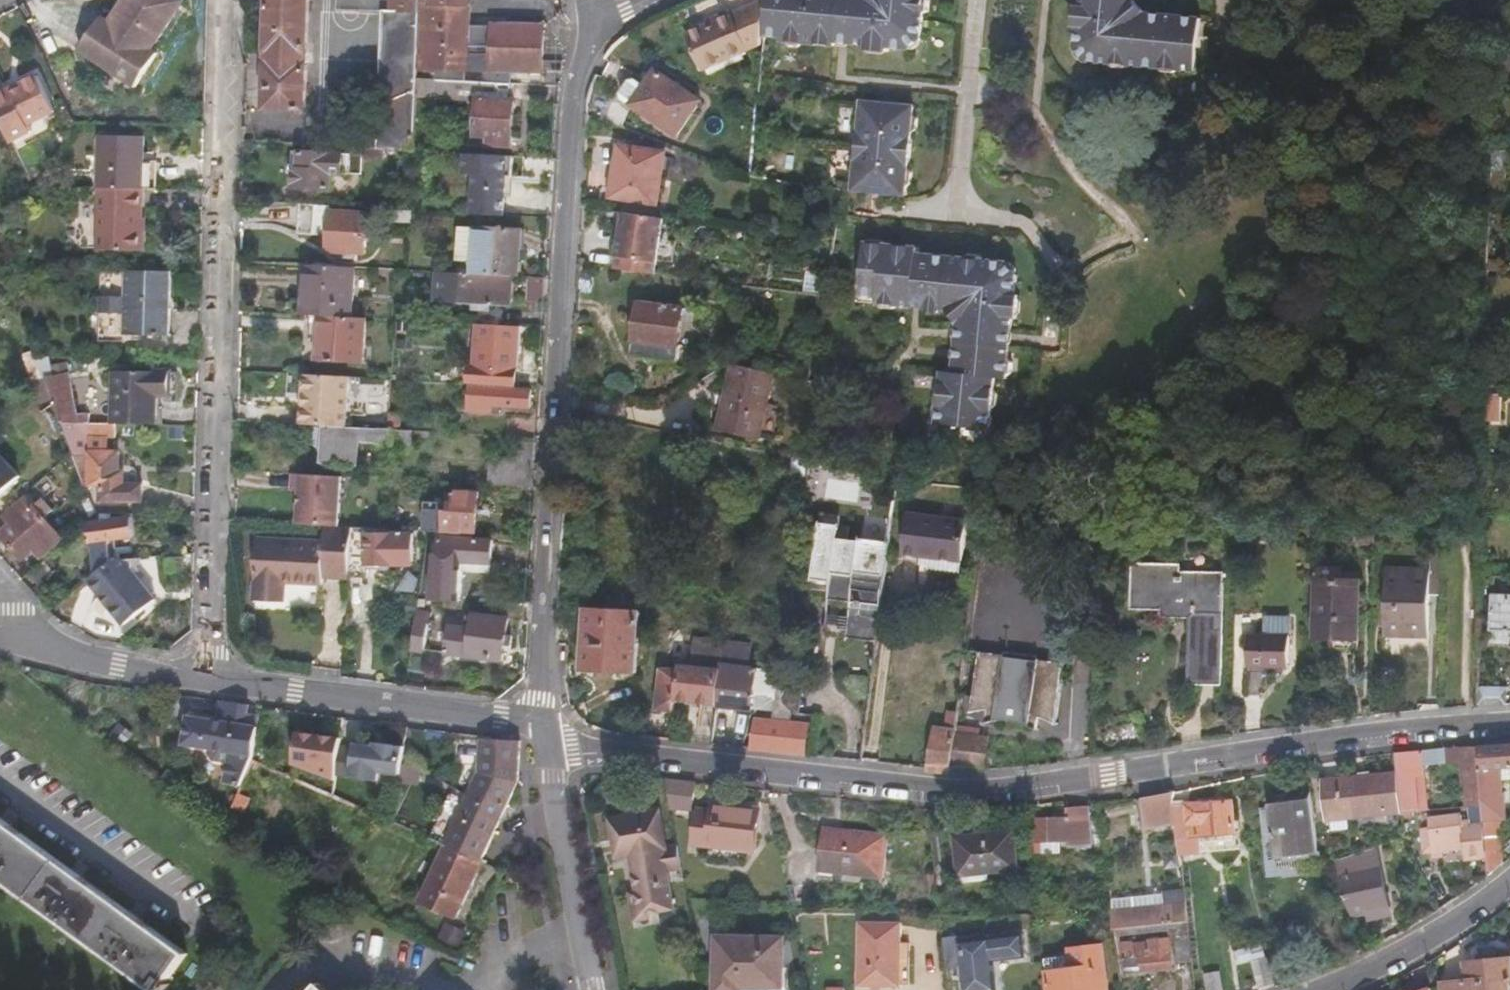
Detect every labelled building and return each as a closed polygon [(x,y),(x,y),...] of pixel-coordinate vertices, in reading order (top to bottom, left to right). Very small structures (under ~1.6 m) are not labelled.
[(177,0),(123,0),(107,23),(99,17),(77,50),(133,87),(156,55),(149,50),(181,2),(177,0)] [(268,109),(309,110),(311,0),(270,0),(268,109)] [(381,150),(416,152),(417,80),(418,0),(396,0),(396,13),(389,12),(383,12),(381,150)] [(543,27),(493,27),(492,56),(467,55),(468,0),(424,0),(423,69),(542,73),(543,27)] [(769,1),(766,38),(781,40),(781,44),(838,49),(838,46),(854,47),(865,48),(864,53),(890,55),(891,51),(911,53),(922,43),(926,0),(769,0),(769,1)] [(1080,9),(1075,9),(1072,33),(1078,34),(1076,52),(1087,65),(1196,75),(1200,24),(1148,19),(1134,1),(1134,0),(1081,0),(1080,9)] [(766,38),(769,1),(688,37),(705,74),(766,46),(766,38)] [(656,72),(633,107),(679,138),(702,102),(656,72)] [(11,139),(33,129),(30,122),(57,109),(38,74),(0,93),(0,117),(11,139)] [(512,145),(515,86),(438,82),(438,100),(477,102),(475,137),(486,137),(486,144),(512,145)] [(917,109),(864,105),(855,191),(909,196),(917,109)] [(153,190),(153,163),(154,138),(97,137),(94,188),(98,188),(152,190),(153,190)] [(476,174),(474,213),(510,215),(513,153),(466,150),(465,173),(476,174)] [(665,158),(623,151),(615,200),(658,207),(665,158)] [(346,155),(299,152),(298,168),(294,168),(293,190),(334,192),(335,177),(345,177),(346,155)] [(1508,195),(1509,153),(1493,153),(1492,194),(1508,195)] [(149,252),(152,190),(98,188),(95,250),(149,252)] [(333,207),(300,205),(299,235),(329,237),(329,252),(365,254),(367,217),(332,214),(333,207)] [(414,222),(415,212),(392,210),(392,221),(414,222)] [(657,266),(664,220),(625,214),(618,259),(657,266)] [(10,225),(0,223),(0,241),(10,225)] [(508,276),(516,276),(518,232),(470,228),(467,274),(508,276)] [(878,304),(921,309),(928,257),(919,256),(919,250),(866,245),(860,298),(879,300),(878,304)] [(928,257),(921,309),(945,311),(958,327),(953,373),(943,372),(937,427),(991,430),(995,379),(1006,380),(1011,320),(1017,320),(1019,298),(1015,298),(1017,279),(1006,265),(928,257)] [(354,268),(312,265),(309,317),(351,319),(354,268)] [(120,330),(121,273),(96,272),(94,342),(119,343),(120,330)] [(169,332),(170,273),(121,272),(121,273),(120,330),(169,332)] [(508,276),(467,274),(437,272),(436,301),(506,305),(508,276)] [(820,297),(822,277),(803,275),(801,295),(820,297)] [(546,301),(547,278),(526,277),(525,300),(546,301)] [(701,316),(644,308),(636,359),(681,365),(683,353),(696,355),(701,316)] [(351,319),(309,317),(308,337),(319,338),(318,362),(361,364),(363,320),(351,319)] [(1489,317),(1488,334),(1500,334),(1501,317),(1489,317)] [(513,387),(517,328),(476,326),(473,385),(479,385),(492,386),(513,387)] [(49,336),(38,340),(42,353),(53,349),(49,336)] [(80,414),(74,381),(81,380),(79,372),(73,373),(73,372),(72,372),(70,361),(53,365),(56,373),(60,384),(49,388),(52,395),(54,399),(63,423),(81,423),(80,414)] [(761,441),(775,378),(729,368),(723,399),(729,401),(722,432),(761,441)] [(114,369),(113,424),(155,425),(156,394),(170,394),(170,371),(114,369)] [(349,378),(305,375),(302,426),(345,428),(349,378)] [(47,401),(54,399),(52,395),(49,388),(46,380),(36,383),(43,402),(47,401)] [(529,408),(530,392),(492,390),(492,386),(479,385),(473,385),(471,385),(469,411),(498,413),(498,406),(529,408)] [(1501,425),(1502,397),(1487,397),(1486,425),(1501,425)] [(92,424),(92,412),(80,414),(81,423),(92,424)] [(389,431),(398,431),(399,415),(390,414),(389,431)] [(81,423),(63,423),(64,426),(65,429),(74,452),(85,483),(86,487),(104,487),(103,503),(143,504),(143,488),(136,488),(137,468),(122,468),(123,454),(94,453),(94,434),(113,434),(113,424),(103,424),(92,424),(81,423)] [(410,447),(412,432),(398,431),(389,431),(370,430),(359,429),(359,432),(315,430),(313,447),(318,453),(323,454),(322,465),(357,467),(360,443),(410,447)] [(291,491),(300,491),(298,524),(343,526),(345,473),(291,471),(291,491)] [(290,475),(258,473),(257,492),(289,493),(290,475)] [(0,476),(0,512),(20,494),(2,474),(0,476)] [(425,532),(452,533),(452,530),(473,531),(475,494),(455,493),(453,506),(446,506),(446,502),(432,501),(432,510),(417,510),(416,531),(417,531),(425,532)] [(46,518),(54,511),(48,503),(39,510),(29,499),(8,518),(14,526),(2,537),(12,548),(46,518)] [(63,538),(46,518),(12,548),(24,561),(36,550),(42,557),(63,538)] [(114,563),(119,562),(115,539),(132,535),(128,518),(87,526),(97,575),(114,563)] [(880,629),(891,542),(864,538),(862,549),(839,546),(842,523),(822,521),(815,581),(832,583),(843,584),(841,606),(854,608),(852,625),(878,628),(880,629)] [(969,529),(908,521),(903,560),(964,567),(969,529)] [(349,527),(320,525),(320,533),(320,539),(254,537),(253,596),(282,596),(282,580),(318,580),(318,574),(348,575),(349,527)] [(348,575),(347,613),(351,575),(357,528),(349,527),(348,575)] [(357,528),(351,575),(370,577),(372,562),(414,563),(414,536),(403,535),(403,533),(403,530),(357,528)] [(430,600),(459,602),(459,579),(460,563),(491,563),(491,541),(438,538),(437,556),(432,556),(430,600)] [(1443,567),(1443,555),(1431,554),(1431,567),(1443,567)] [(114,563),(88,581),(121,628),(154,605),(134,577),(132,561),(119,562),(114,563)] [(1166,608),(1168,568),(1138,567),(1137,608),(1166,608)] [(1430,596),(1442,596),(1443,567),(1431,567),(1430,574),(1387,573),(1386,634),(1428,635),(1430,596)] [(1180,568),(1168,568),(1166,608),(1166,617),(1194,618),(1193,681),(1220,682),(1224,577),(1180,576),(1180,568)] [(1358,582),(1316,581),(1315,639),(1330,639),(1330,650),(1357,650),(1358,582)] [(877,642),(878,628),(852,625),(854,608),(841,606),(843,584),(832,583),(825,635),(877,642)] [(1494,598),(1492,643),(1509,644),(1509,599),(1494,598)] [(585,612),(582,672),(637,675),(638,668),(641,615),(585,612)] [(416,613),(413,650),(427,651),(430,624),(434,625),(435,615),(425,614),(416,613)] [(474,628),(471,658),(506,661),(507,644),(514,644),(515,634),(509,633),(510,617),(499,617),(475,615),(474,628)] [(455,657),(471,658),(474,628),(453,626),(449,656),(455,657)] [(1290,637),(1249,636),(1248,664),(1289,665),(1290,637)] [(744,664),(750,665),(752,651),(695,645),(692,670),(722,674),(723,662),(744,664)] [(1065,664),(967,653),(966,657),(966,663),(975,665),(973,711),(989,714),(988,727),(998,725),(1007,725),(1016,726),(1027,729),(1038,735),(1040,721),(1057,723),(1065,664)] [(758,709),(772,711),(777,681),(755,678),(757,671),(744,669),(744,664),(723,662),(722,674),(717,707),(751,711),(751,708),(758,709)] [(678,702),(717,707),(722,674),(692,670),(683,669),(682,675),(678,702)] [(788,682),(789,671),(779,670),(777,681),(772,711),(801,715),(805,684),(788,682)] [(656,711),(676,714),(678,702),(682,675),(662,672),(656,711)] [(1509,704),(1509,703),(1509,688),(1480,687),(1479,703),(1503,704),(1509,704)] [(252,758),(261,708),(219,702),(216,721),(186,716),(181,747),(252,758)] [(936,734),(931,771),(953,774),(954,767),(957,737),(960,715),(949,715),(949,721),(942,720),(941,734),(936,734)] [(753,751),(805,757),(809,727),(758,720),(753,751)] [(117,749),(130,733),(118,724),(106,740),(117,749)] [(298,730),(294,771),(339,774),(343,733),(298,730)] [(483,861),(519,781),(520,781),(522,741),(458,737),(455,770),(450,793),(430,837),(445,844),(417,902),(458,920),(484,862),(483,861)] [(954,767),(985,771),(989,741),(957,737),(954,767)] [(403,779),(407,745),(355,739),(352,773),(403,779)] [(1480,748),(1483,782),(1483,784),(1485,814),(1486,830),(1488,856),(1490,878),(1505,866),(1504,851),(1500,851),(1498,828),(1508,827),(1504,783),(1503,771),(1509,770),(1509,746),(1480,748)] [(1483,782),(1480,748),(1470,749),(1465,749),(1466,764),(1468,783),(1483,782)] [(1422,752),(1425,768),(1466,764),(1465,749),(1448,750),(1422,752)] [(1405,813),(1408,837),(1423,835),(1422,828),(1420,813),(1429,812),(1423,768),(1425,768),(1422,752),(1397,754),(1399,775),(1405,813)] [(1325,798),(1328,824),(1405,813),(1399,775),(1342,784),(1343,796),(1325,798)] [(698,785),(669,782),(673,809),(694,812),(698,785)] [(1342,784),(1324,787),(1325,798),(1343,796),(1342,784)] [(1485,814),(1483,784),(1464,785),(1465,808),(1474,807),(1475,814),(1485,814)] [(1175,794),(1179,826),(1181,854),(1208,851),(1207,840),(1237,837),(1236,830),(1240,830),(1237,798),(1191,803),(1193,790),(1189,791),(1175,794)] [(243,814),(249,799),(237,794),(231,809),(243,814)] [(1175,794),(1144,800),(1147,829),(1179,826),(1175,794)] [(1263,812),(1267,842),(1275,841),(1277,860),(1319,855),(1311,796),(1269,801),(1270,810),(1263,812)] [(761,814),(715,807),(714,815),(699,813),(694,849),(710,852),(709,860),(733,863),(735,852),(755,855),(761,814)] [(1090,807),(1071,808),(1071,821),(1034,821),(1034,843),(1061,843),(1090,843),(1090,807)] [(672,877),(685,875),(680,845),(667,847),(661,813),(614,822),(621,860),(631,858),(641,918),(677,910),(672,877)] [(1470,856),(1488,856),(1486,830),(1468,831),(1467,818),(1431,820),(1431,826),(1433,850),(1470,848),(1470,856)] [(0,824),(0,883),(146,989),(159,989),(182,957),(0,824)] [(1433,850),(1431,826),(1422,828),(1423,835),(1424,853),(1433,853),(1433,850)] [(888,839),(825,830),(819,869),(882,878),(888,839)] [(1014,832),(958,840),(961,872),(989,868),(990,873),(1019,869),(1014,832)] [(1321,871),(1320,867),(1319,855),(1277,860),(1275,841),(1267,842),(1272,877),(1298,874),(1321,871)] [(1061,843),(1034,843),(1033,853),(1061,854),(1061,843)] [(1333,862),(1353,915),(1390,900),(1371,850),(1356,855),(1333,862)] [(1113,915),(1115,934),(1169,928),(1190,926),(1186,892),(1162,894),(1163,910),(1113,915)] [(1163,910),(1162,894),(1111,899),(1113,915),(1163,910)] [(1037,918),(1038,925),(1060,923),(1059,912),(1037,915),(1037,918)] [(461,940),(464,932),(448,924),(443,931),(461,940)] [(902,928),(861,926),(859,987),(907,988),(910,945),(902,945),(902,928)] [(1180,966),(1194,964),(1190,926),(1169,928),(1169,937),(1177,936),(1180,966)] [(948,969),(964,967),(967,989),(999,989),(995,959),(1027,955),(1024,933),(962,941),(961,935),(944,937),(948,969)] [(1151,945),(1123,948),(1126,978),(1173,974),(1170,940),(1151,942),(1151,945)] [(1050,969),(1074,966),(1072,948),(1105,945),(1105,943),(1068,948),(1069,955),(1044,958),(1046,973),(1044,973),(1046,989),(1053,989),(1050,969)] [(1050,969),(1053,989),(1112,989),(1106,944),(1105,945),(1072,948),(1074,966),(1050,969)] [(1266,956),(1263,944),(1237,950),(1240,962),(1254,959),(1266,956)] [(721,945),(722,989),(785,989),(785,971),(780,971),(779,945),(721,945)] [(1444,989),(1499,989),(1498,983),(1509,982),(1509,959),(1496,961),(1495,951),(1480,952),(1481,962),(1465,964),(1468,987),(1444,989)] [(1266,956),(1254,959),(1261,985),(1274,982),(1266,956)] [(1206,972),(1210,989),(1224,989),(1220,969),(1206,972)]
